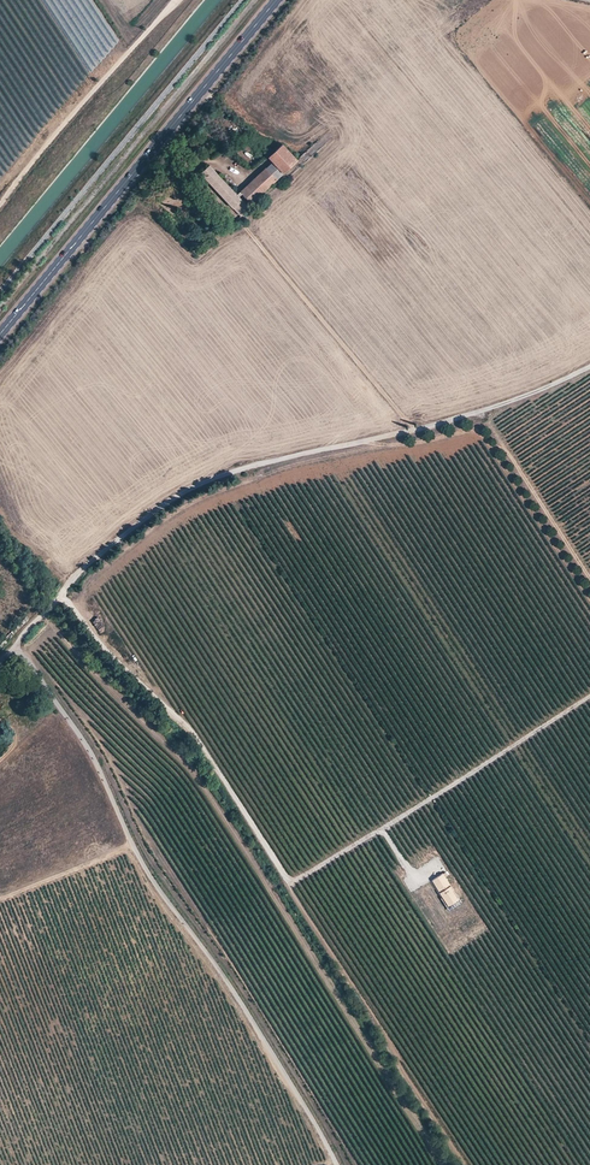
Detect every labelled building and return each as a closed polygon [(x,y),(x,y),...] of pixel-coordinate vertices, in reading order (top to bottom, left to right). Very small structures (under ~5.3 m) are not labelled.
[(273,161),(284,173),(299,159),(298,159),(293,153),(284,143),(269,156),(273,161)] [(241,191),(252,203),(284,173),(273,161),(241,191)] [(201,173),(240,215),(250,207),(210,164),(201,173)] [(432,880),(448,905),(459,898),(444,873),(432,880)]
